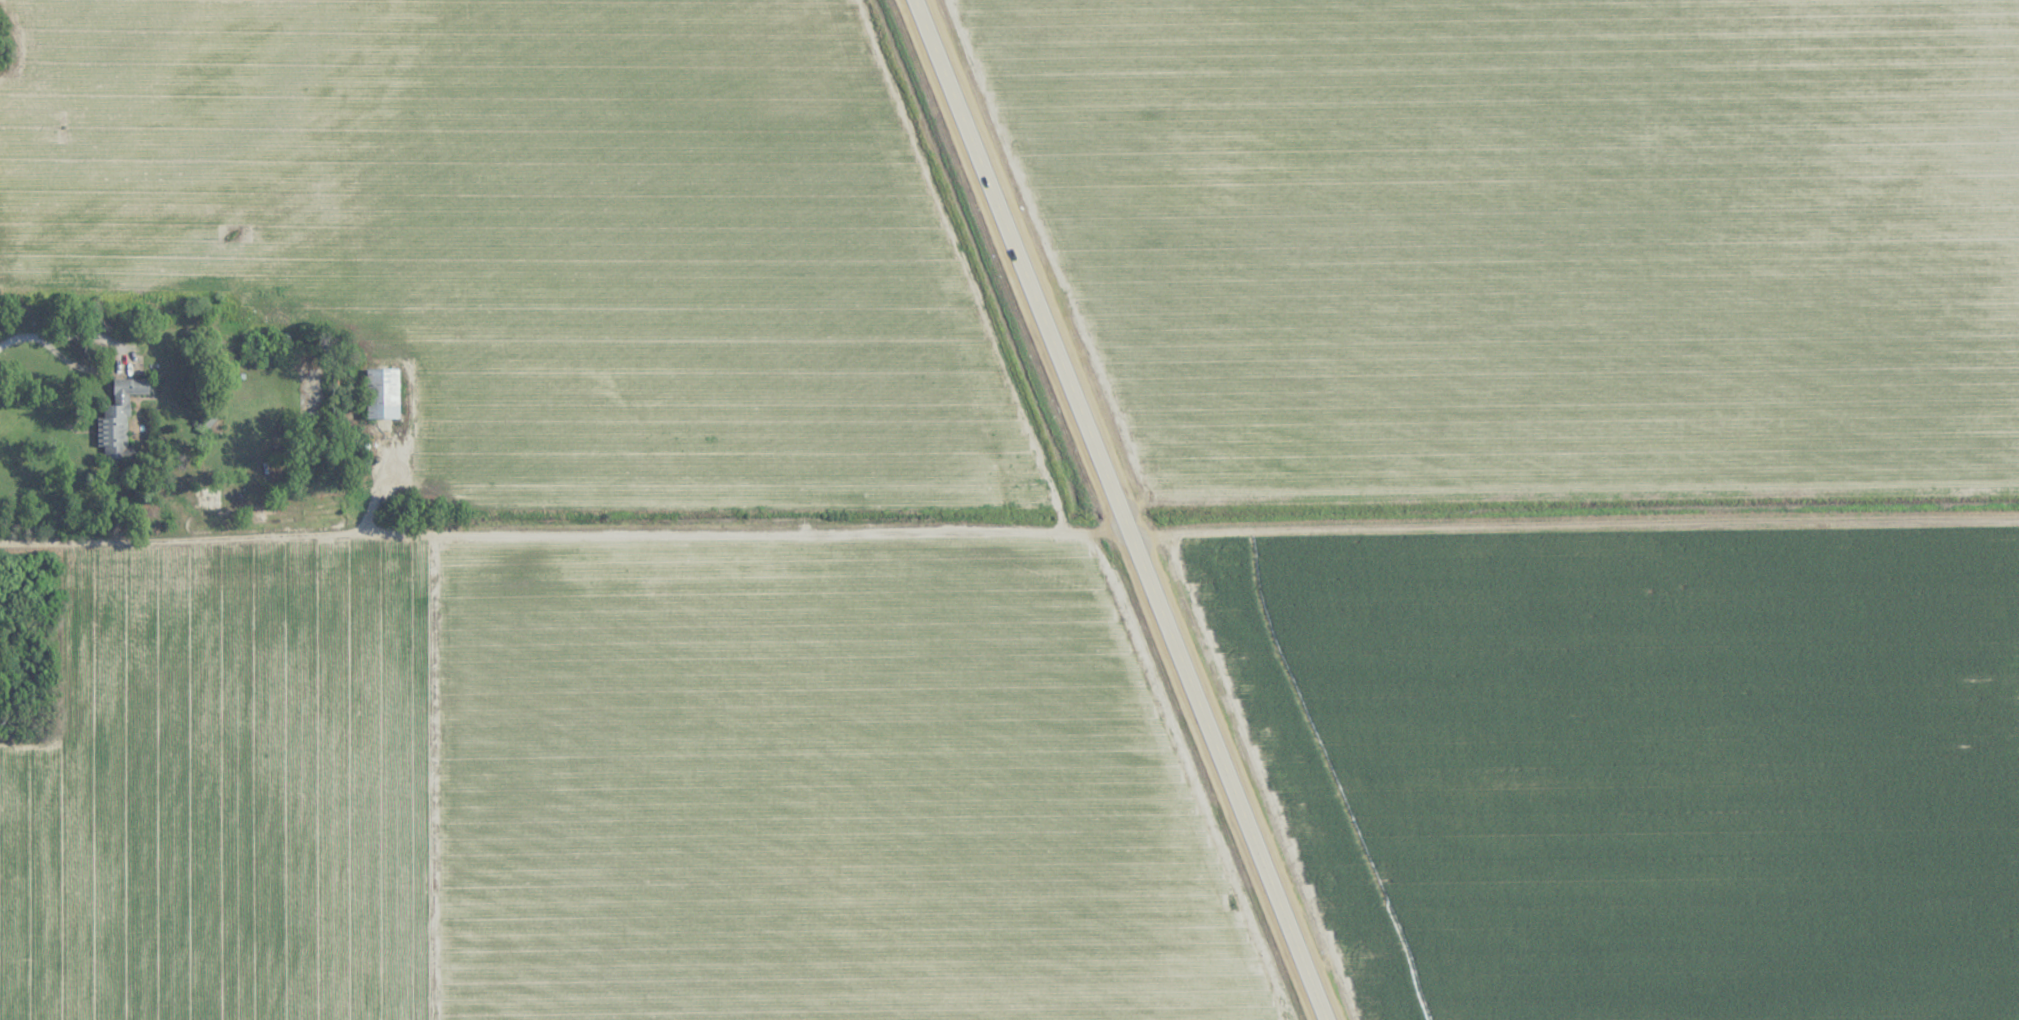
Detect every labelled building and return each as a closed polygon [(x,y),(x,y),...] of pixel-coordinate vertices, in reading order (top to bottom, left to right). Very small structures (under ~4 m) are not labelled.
[(400,418),(400,368),(367,368),(367,418),(400,418)] [(150,394),(150,377),(114,378),(114,404),(104,404),(104,417),(98,417),(98,448),(103,448),(103,459),(129,458),(129,394),(150,394)]
